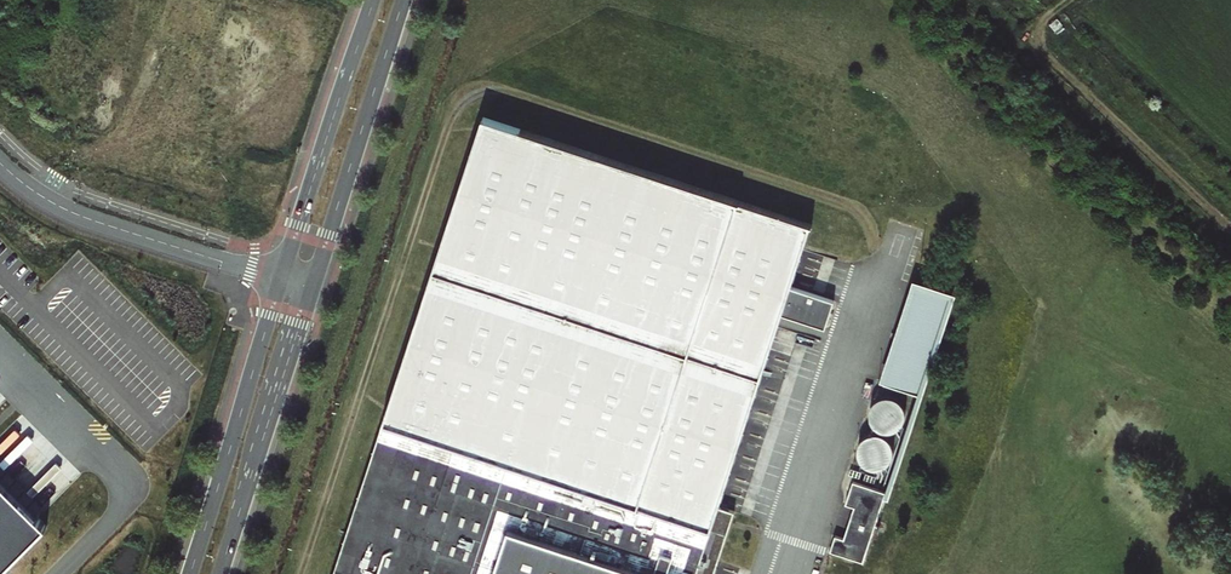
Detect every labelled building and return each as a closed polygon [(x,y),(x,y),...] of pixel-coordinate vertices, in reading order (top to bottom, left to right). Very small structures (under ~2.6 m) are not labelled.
[(735,511),(719,506),(782,314),(825,328),(834,301),(791,286),(811,224),(483,117),(334,573),(714,573),(735,511)] [(898,493),(955,286),(914,276),(886,380),(908,386),(905,398),(880,391),(870,428),(868,427),(859,460),(885,467),(879,488),(898,493)] [(47,525),(0,478),(0,573),(47,525)] [(832,549),(867,560),(888,489),(855,479),(848,502),(856,504),(847,536),(837,533),(832,549)]
